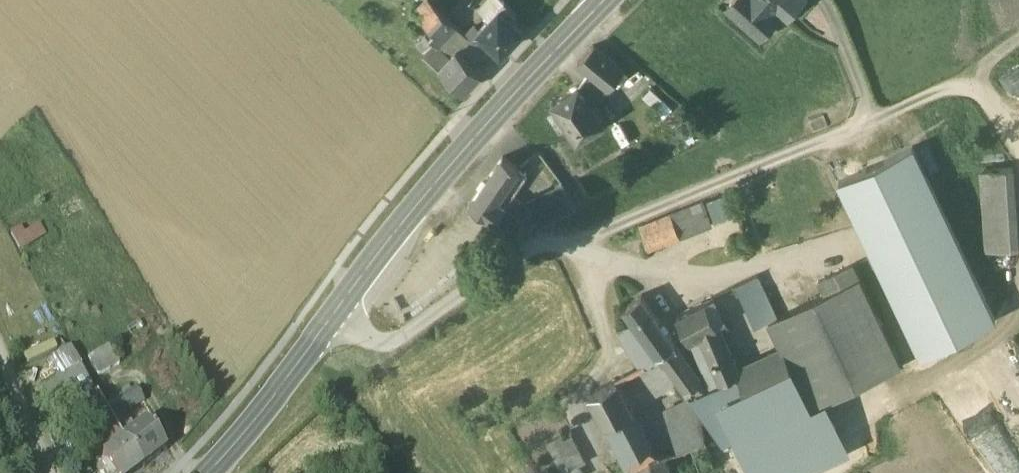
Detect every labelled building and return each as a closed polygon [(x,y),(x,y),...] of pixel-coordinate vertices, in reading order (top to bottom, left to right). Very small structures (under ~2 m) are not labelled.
[(430,0),(427,0),(414,13),(422,19),(437,32),(444,24),(452,31),(456,26),(430,0)] [(502,0),(482,0),(495,12),(504,2),(502,0)] [(728,6),(760,35),(779,14),(774,10),(783,0),(733,0),(728,6)] [(495,12),(478,30),(501,52),(523,29),(512,18),(516,14),(504,2),(495,12)] [(444,24),(437,32),(429,39),(432,42),(437,46),(452,31),(444,24)] [(482,73),(457,49),(447,60),(445,54),(437,46),(432,42),(429,46),(424,52),(465,90),(482,73)] [(624,70),(594,45),(578,60),(609,87),(610,87),(624,70)] [(591,71),(579,86),(553,103),(577,139),(604,123),(593,106),(609,87),(591,71)] [(913,146),(840,181),(922,356),(996,321),(913,146)] [(567,189),(538,150),(526,156),(556,194),(567,189)] [(505,158),(471,204),(513,233),(524,218),(505,205),(510,198),(502,192),(519,168),(505,158)] [(983,173),(987,252),(1017,250),(1013,172),(983,173)] [(556,194),(526,209),(536,226),(576,206),(567,189),(556,194)] [(671,214),(640,227),(648,247),(679,235),(671,214)] [(22,248),(47,234),(39,220),(13,234),(22,248)] [(825,294),(769,321),(783,349),(784,349),(799,378),(812,406),(813,406),(900,364),(858,278),(825,294)] [(676,342),(642,294),(624,305),(634,318),(658,353),(675,343),(676,342)] [(706,299),(677,314),(688,337),(703,329),(717,322),(706,299)] [(658,353),(634,318),(618,328),(642,365),(658,356),(660,355),(658,353)] [(737,370),(717,322),(703,329),(722,380),(737,372),(737,370)] [(690,395),(705,384),(675,343),(658,353),(690,395)] [(783,349),(754,363),(768,392),(799,378),(784,349),(783,349)] [(676,380),(658,356),(642,365),(660,391),(676,380)] [(768,392),(754,363),(737,370),(737,372),(751,401),(762,395),(768,392)] [(616,378),(589,393),(605,424),(632,408),(616,378)] [(768,392),(762,395),(773,417),(796,461),(832,443),(813,406),(812,406),(799,378),(768,392)] [(994,392),(1012,433),(1018,430),(1018,381),(994,392)] [(125,395),(104,407),(106,410),(108,414),(111,419),(120,414),(144,400),(137,388),(131,392),(128,387),(122,390),(125,395)] [(650,457),(650,458),(656,472),(692,472),(714,465),(706,438),(703,417),(704,416),(690,395),(666,408),(681,447),(655,455),(650,457)] [(341,397),(330,405),(336,414),(348,406),(341,397)] [(632,408),(605,424),(628,470),(650,458),(650,457),(655,455),(632,408)] [(106,410),(99,414),(102,419),(108,414),(106,410)] [(111,419),(108,414),(102,419),(97,423),(109,440),(110,439),(115,446),(123,440),(118,430),(111,419)] [(126,424),(120,414),(111,419),(118,430),(126,424)] [(147,423),(124,440),(143,467),(166,449),(147,423)] [(587,460),(572,429),(548,440),(563,472),(585,472),(581,463),(587,460)] [(102,456),(114,472),(135,472),(143,467),(124,440),(123,440),(115,446),(102,456)]
